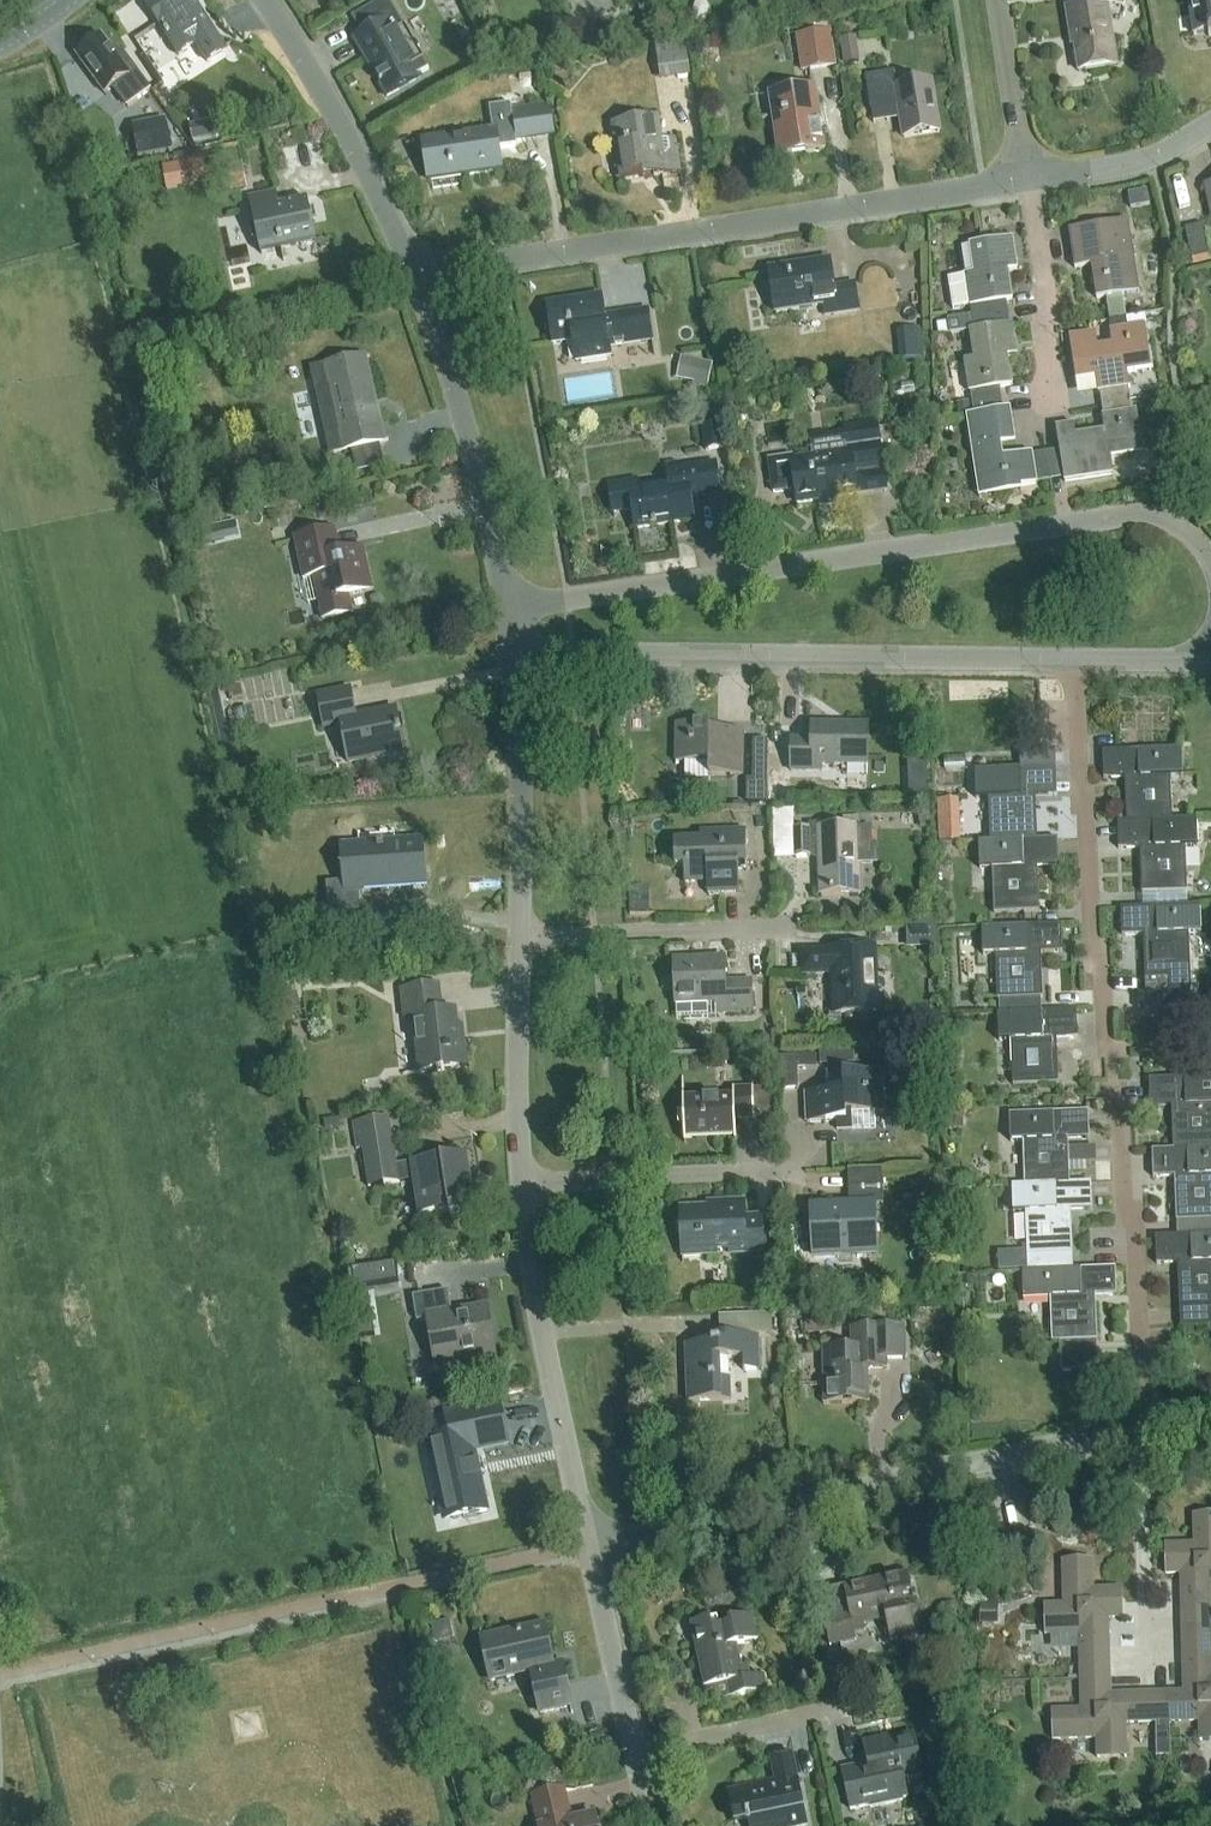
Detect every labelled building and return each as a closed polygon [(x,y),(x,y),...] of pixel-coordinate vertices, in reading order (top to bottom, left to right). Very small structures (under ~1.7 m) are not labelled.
[(224,51),(191,0),(158,0),(145,8),(177,57),(195,45),(206,63),(224,51)] [(360,51),(386,96),(420,77),(419,74),(429,69),(390,0),(381,0),(352,17),(369,46),(360,51)] [(1117,63),(1108,6),(1123,3),(1122,0),(1086,0),(1087,4),(1066,7),(1070,35),(1073,35),(1079,72),(1081,72),(1080,69),(1117,63)] [(1195,34),(1209,32),(1210,35),(1210,0),(1190,0),(1195,34)] [(800,72),(835,67),(829,31),(795,36),(800,72)] [(842,65),(858,62),(854,37),(839,40),(842,65)] [(127,108),(142,97),(129,78),(130,77),(102,38),(76,56),(104,95),(113,89),(127,108)] [(655,45),(661,82),(690,77),(684,40),(655,45)] [(905,138),(940,132),(932,81),(898,86),(895,71),(867,76),(872,108),(899,104),(902,118),(905,138)] [(779,157),(822,151),(813,87),(769,94),(779,157)] [(511,108),(515,142),(554,136),(549,102),(511,108)] [(619,181),(678,172),(673,138),(660,140),(657,118),(610,125),(619,181)] [(165,120),(132,126),(137,153),(170,147),(165,120)] [(459,175),(495,170),(489,131),(424,140),(431,190),(460,185),(459,175)] [(259,254),(315,242),(306,200),(278,206),(274,192),(247,198),(259,254)] [(1096,300),(1123,295),(1121,280),(1137,278),(1128,221),(1069,230),(1075,268),(1091,266),(1096,300)] [(1190,260),(1209,256),(1202,226),(1183,231),(1190,260)] [(974,275),(947,279),(952,309),(972,306),(974,323),(967,324),(966,319),(947,322),(949,334),(969,331),(1009,325),(1005,301),(1012,300),(1008,271),(1017,269),(1012,239),(970,246),(974,275)] [(824,316),(857,311),(853,283),(832,286),(828,260),(769,270),(776,313),(822,306),(824,316)] [(550,345),(571,342),(575,364),(611,358),(609,347),(636,342),(632,312),(602,317),(599,296),(544,305),(550,345)] [(1128,330),(1126,318),(1110,321),(1114,347),(1099,349),(1097,335),(1072,339),(1078,381),(1097,378),(1100,394),(1102,393),(1103,405),(1130,401),(1132,401),(1130,389),(1131,388),(1129,372),(1152,368),(1145,327),(1128,330)] [(971,392),(974,414),(1003,410),(1000,387),(1012,386),(1008,356),(1017,354),(1013,324),(1009,325),(969,331),(973,361),(964,362),(968,392),(971,392)] [(921,358),(919,329),(895,331),(898,360),(921,358)] [(687,353),(682,377),(712,384),(718,360),(687,353)] [(342,451),(382,442),(364,358),(324,367),(328,387),(316,390),(325,434),(338,431),(342,451)] [(1055,427),(1064,482),(1113,475),(1111,458),(1143,453),(1136,411),(1131,412),(1130,401),(1103,405),(1105,416),(1102,417),(1105,432),(1075,437),(1073,425),(1055,427)] [(1003,410),(974,414),(968,416),(979,481),(994,478),(996,494),(1022,490),(1021,486),(1037,484),(1033,454),(1002,459),(1000,444),(1015,442),(1010,409),(1003,410)] [(705,452),(724,449),(719,413),(700,416),(705,452)] [(842,427),(846,453),(791,461),(790,457),(767,460),(771,493),(793,490),(795,504),(818,501),(819,506),(832,505),(831,499),(857,495),(853,472),(882,468),(875,422),(842,427)] [(613,514),(633,511),(636,530),(691,521),(687,500),(717,495),(712,465),(667,472),(669,487),(637,492),(636,481),(609,485),(613,514)] [(350,596),(372,591),(363,549),(341,554),(335,529),(295,538),(304,579),(313,577),(323,622),(354,615),(350,596)] [(316,695),(323,728),(340,725),(347,763),(404,751),(396,709),(355,717),(349,688),(316,695)] [(708,780),(708,775),(742,776),(742,730),(716,730),(716,724),(676,724),(675,762),(684,762),(684,779),(708,780)] [(867,765),(867,725),(812,725),(812,740),(792,739),(792,772),(821,772),(821,764),(867,765)] [(1171,821),(1171,820),(1170,777),(1183,777),(1182,749),(1102,752),(1103,780),(1124,779),(1126,822),(1171,821)] [(1036,841),(1036,840),(1035,797),(1056,796),(1055,768),(975,771),(976,799),(989,798),(991,842),(991,843),(1036,841)] [(957,799),(937,800),(938,824),(959,823),(957,799)] [(1197,819),(1171,820),(1171,821),(1126,822),(1117,822),(1118,851),(1139,850),(1141,893),(1187,892),(1185,847),(1198,847),(1197,819)] [(808,828),(793,829),(794,858),(809,858),(808,851),(818,851),(819,894),(859,893),(858,860),(858,845),(873,845),(873,827),(857,827),(818,828),(818,823),(808,823),(808,828)] [(739,870),(747,869),(746,830),(700,832),(700,838),(674,839),(674,866),(684,865),(684,878),(707,877),(707,893),(740,892),(739,870)] [(345,883),(330,884),(332,921),(362,919),(360,890),(425,886),(422,839),(342,844),(345,883)] [(1058,839),(1036,840),(1036,841),(991,843),(991,842),(978,842),(979,870),(992,869),(993,914),(1039,912),(1037,868),(1059,867),(1058,839)] [(1144,994),(1162,993),(1163,1010),(1191,1009),(1188,934),(1201,933),(1200,905),(1120,908),(1121,937),(1142,936),(1144,994)] [(1041,953),(1062,953),(1061,925),(981,928),(982,956),(995,955),(996,1000),(1042,998),(1041,953)] [(832,1016),(877,1014),(875,948),(830,949),(830,958),(801,959),(802,975),(831,974),(832,1016)] [(717,1012),(751,1010),(750,982),(725,983),(725,957),(673,959),(674,1003),(716,1001),(717,1012)] [(419,1073),(467,1068),(464,1039),(460,1040),(457,1011),(442,1013),(439,986),(400,990),(403,1018),(413,1017),(419,1073)] [(1056,1039),(1077,1039),(1076,1011),(998,1013),(998,1042),(1011,1041),(1012,1086),(1057,1084),(1056,1039)] [(797,1089),(796,1069),(815,1068),(815,1056),(780,1057),(781,1090),(797,1089)] [(851,1115),(882,1113),(881,1072),(826,1074),(827,1092),(805,1093),(806,1123),(836,1122),(836,1130),(852,1129),(851,1115)] [(1172,1150),(1172,1151),(1210,1149),(1210,1077),(1148,1080),(1149,1107),(1170,1107),(1172,1150)] [(734,1122),(753,1121),(752,1088),(731,1088),(732,1098),(682,1101),(684,1144),(735,1142),(734,1122)] [(1088,1112),(1009,1115),(1010,1142),(1022,1142),(1023,1185),(1023,1186),(1068,1185),(1069,1184),(1067,1140),(1089,1140),(1088,1112)] [(397,1165),(395,1151),(390,1118),(351,1124),(355,1150),(362,1149),(368,1187),(412,1180),(417,1216),(448,1211),(449,1216),(468,1214),(464,1181),(471,1180),(467,1155),(397,1165)] [(1172,1151),(1172,1150),(1151,1151),(1152,1179),(1173,1178),(1175,1222),(1210,1221),(1210,1149),(1172,1151)] [(876,1253),(874,1205),(882,1205),(881,1170),(849,1171),(850,1206),(810,1207),(812,1250),(855,1249),(856,1254),(876,1253)] [(1013,1186),(1012,1186),(1013,1214),(1025,1213),(1027,1272),(1072,1271),(1071,1255),(1070,1211),(1092,1211),(1091,1183),(1069,1184),(1068,1185),(1023,1186),(1023,1185),(1013,1186)] [(729,1253),(761,1252),(760,1218),(744,1219),(743,1203),(718,1204),(718,1208),(679,1209),(681,1255),(717,1254),(717,1248),(729,1248),(729,1253)] [(1154,1237),(1155,1265),(1177,1265),(1179,1308),(1210,1307),(1210,1235),(1154,1237)] [(395,1263),(352,1269),(355,1289),(398,1282),(395,1263)] [(1081,1270),(1072,1271),(1027,1272),(1021,1272),(1022,1300),(1049,1299),(1051,1343),(1096,1341),(1095,1297),(1116,1296),(1115,1268),(1082,1269),(1081,1270)] [(487,1338),(493,1337),(487,1306),(451,1312),(447,1292),(412,1298),(416,1322),(425,1320),(433,1367),(490,1357),(487,1338)] [(829,1312),(805,1313),(805,1332),(829,1332),(829,1312)] [(868,1403),(867,1369),(886,1369),(886,1359),(905,1359),(904,1327),(850,1329),(851,1350),(821,1351),(822,1405),(868,1403)] [(717,1343),(685,1344),(687,1401),(730,1400),(729,1378),(728,1360),(742,1359),(743,1371),(759,1371),(757,1335),(716,1337),(717,1343)] [(450,1438),(427,1442),(444,1521),(487,1511),(480,1479),(482,1478),(478,1463),(476,1463),(472,1443),(506,1436),(499,1403),(445,1415),(450,1438)] [(1210,1633),(1209,1588),(1210,1588),(1210,1515),(1192,1515),(1193,1545),(1163,1546),(1164,1576),(1179,1575),(1181,1634),(1210,1633)] [(1080,1682),(1109,1681),(1107,1619),(1122,1619),(1121,1590),(1092,1591),(1091,1561),(1062,1562),(1063,1606),(1043,1607),(1044,1636),(1078,1635),(1080,1682)] [(837,1631),(826,1633),(830,1649),(841,1646),(840,1645),(856,1641),(854,1634),(865,1631),(864,1625),(885,1620),(890,1641),(915,1636),(907,1600),(911,1600),(905,1575),(847,1588),(851,1607),(847,1608),(848,1612),(834,1615),(837,1631)] [(740,1669),(736,1648),(759,1643),(753,1618),(730,1623),(731,1626),(714,1629),(712,1620),(691,1625),(704,1685),(723,1681),(723,1685),(728,1685),(731,1699),(767,1691),(763,1675),(749,1678),(747,1667),(740,1669)] [(541,1714),(572,1707),(562,1664),(553,1666),(544,1626),(482,1640),(491,1680),(531,1671),(541,1714)] [(1210,1633),(1181,1634),(1183,1693),(1168,1693),(1169,1723),(1199,1721),(1200,1742),(1210,1741),(1210,1661),(1210,1633)] [(1170,1766),(1168,1723),(1169,1723),(1168,1693),(1109,1695),(1109,1681),(1080,1682),(1081,1711),(1051,1712),(1052,1741),(1096,1740),(1097,1760),(1126,1759),(1125,1724),(1155,1723),(1156,1757),(1157,1757),(1158,1767),(1170,1766)] [(843,1771),(850,1801),(852,1812),(909,1799),(904,1779),(923,1775),(914,1736),(882,1743),(881,1740),(864,1744),(869,1765),(843,1771)] [(795,1768),(791,1753),(768,1758),(774,1783),(729,1793),(736,1824),(748,1822),(749,1825),(802,1825),(807,1825),(795,1768)] [(596,1817),(571,1822),(564,1790),(532,1797),(538,1825),(598,1825),(596,1817)]
